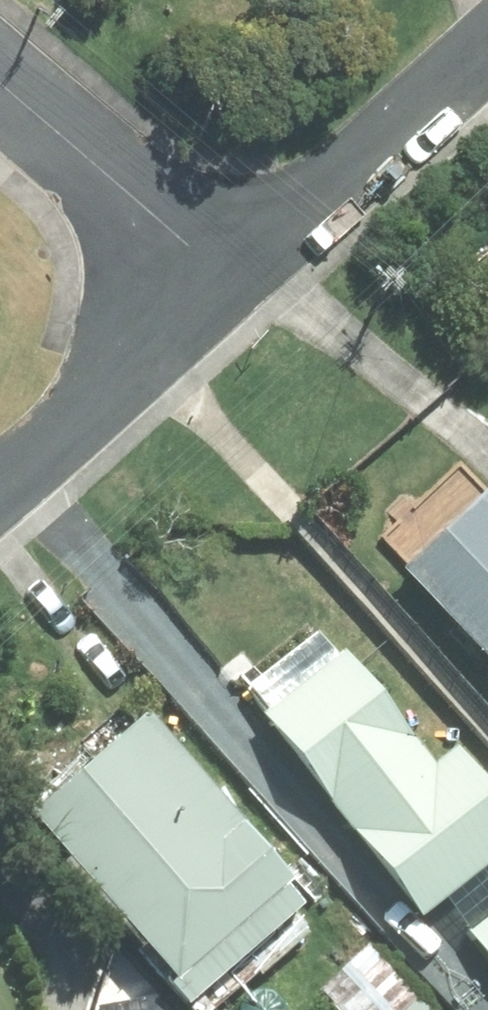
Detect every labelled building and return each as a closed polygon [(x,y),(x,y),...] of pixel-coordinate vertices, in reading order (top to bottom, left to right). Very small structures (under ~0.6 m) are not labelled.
[(487,675),(487,529),(476,517),(404,588),(487,675)] [(419,903),(480,857),(487,868),(487,770),(456,729),(433,748),(344,636),(333,644),(315,622),(249,672),(267,695),(260,701),(419,903)] [(298,880),(282,864),(293,854),(141,688),(24,794),(191,978),(298,880)] [(469,921),(487,943),(487,905),(469,921)] [(365,933),(318,980),(346,1009),(422,1009),(429,1003),(365,933)]
